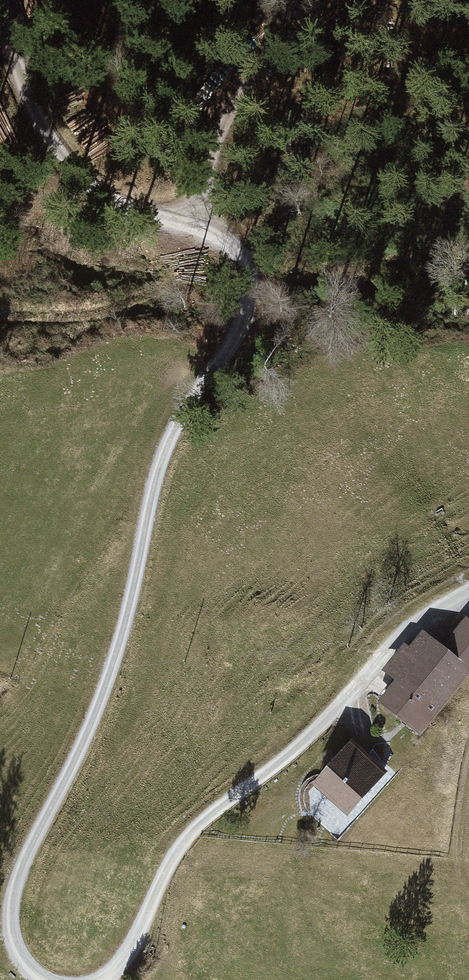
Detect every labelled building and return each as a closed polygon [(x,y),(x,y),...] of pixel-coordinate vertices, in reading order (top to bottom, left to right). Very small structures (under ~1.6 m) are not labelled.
[(438,655),(428,645),(371,700),(408,738),(467,682),(464,678),(468,673),(468,640),(461,632),(438,655)] [(348,743),(307,789),(343,822),(385,776),(348,743)]
